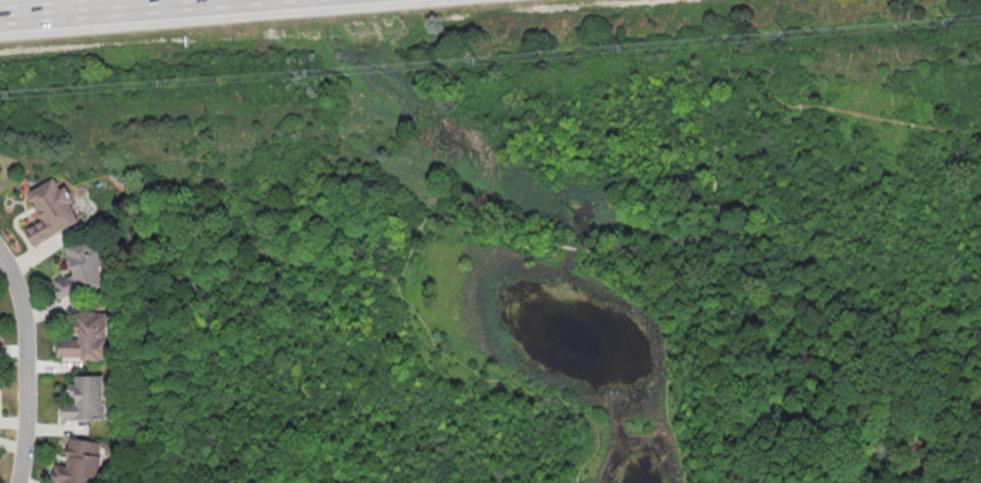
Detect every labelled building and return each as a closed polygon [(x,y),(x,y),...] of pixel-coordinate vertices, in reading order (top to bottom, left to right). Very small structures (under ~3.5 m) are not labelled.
[(29,190),(39,212),(31,215),(35,225),(26,229),(33,244),(81,222),(72,203),(75,202),(67,185),(61,188),(56,178),(29,190)] [(106,288),(97,239),(66,244),(71,275),(55,278),(58,297),(106,288)] [(108,358),(108,311),(77,311),(77,338),(59,338),(59,358),(108,358)] [(63,420),(105,419),(104,374),(77,374),(77,383),(72,383),(72,402),(63,403),(63,420)] [(70,436),(68,463),(54,462),(53,482),(98,482),(102,438),(70,436)]
